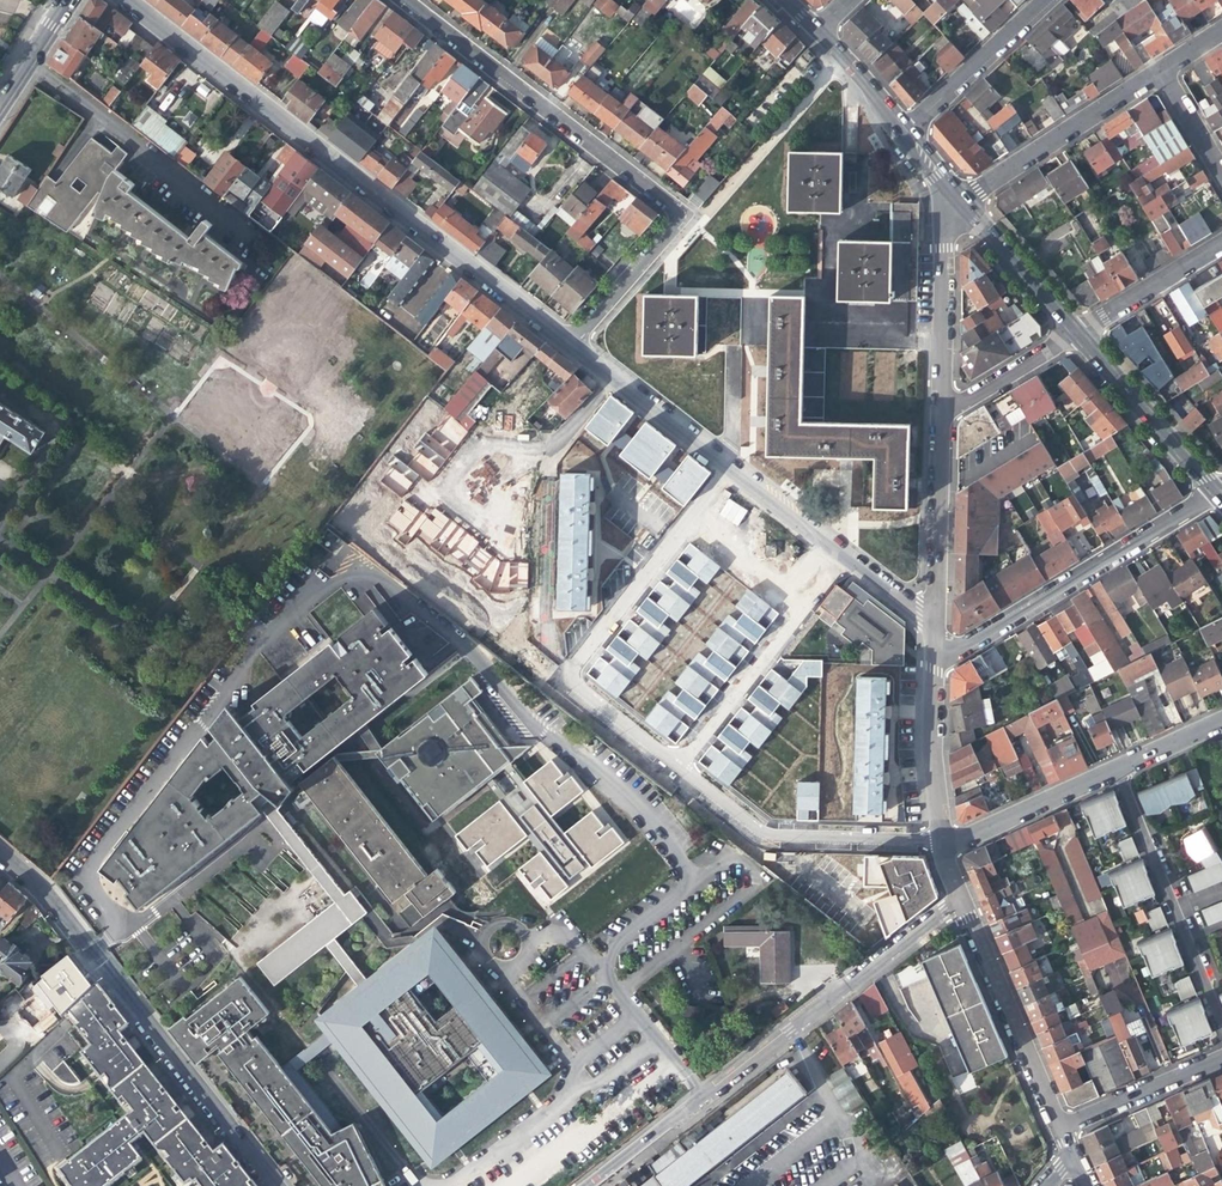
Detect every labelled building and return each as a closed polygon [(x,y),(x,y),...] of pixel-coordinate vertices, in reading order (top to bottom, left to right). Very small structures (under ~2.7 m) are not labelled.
[(115,31),(125,18),(102,0),(91,0),(87,6),(81,16),(107,36),(109,38),(115,31)] [(165,12),(183,26),(192,14),(195,10),(182,0),(150,0),(165,12)] [(219,0),(203,0),(200,3),(210,11),(219,0)] [(292,9),(295,12),(297,9),(300,11),(309,0),(299,0),(292,9)] [(317,7),(333,19),(338,13),(332,9),(339,0),(323,0),(317,7)] [(339,24),(350,33),(376,0),(358,0),(339,24)] [(370,29),(381,14),(386,7),(378,0),(376,0),(350,33),(360,41),(370,29)] [(473,22),(487,4),(490,0),(457,0),(453,5),(463,13),(462,14),(465,16),(465,18),(469,21),(471,20),(473,22)] [(553,8),(563,16),(575,0),(559,0),(553,8)] [(610,8),(606,5),(600,0),(595,0),(592,4),(605,15),(610,8)] [(612,0),(610,0),(606,5),(610,8),(615,12),(620,6),(612,0)] [(643,6),(652,12),(654,14),(667,0),(649,0),(643,6)] [(689,0),(675,0),(669,13),(697,25),(706,4),(696,0),(690,0),(689,0)] [(911,0),(891,0),(905,14),(915,5),(911,0)] [(923,13),(932,23),(942,14),(957,0),(937,0),(923,13)] [(990,32),(1002,21),(1008,16),(999,6),(1005,0),(975,0),(977,2),(969,9),(973,13),(990,32)] [(1081,13),(1078,16),(1084,22),(1103,4),(1100,0),(1069,0),(1081,13)] [(1114,11),(1120,18),(1134,6),(1128,0),(1115,0),(1114,1),(1109,6),(1114,11)] [(1133,49),(1143,64),(1159,53),(1174,44),(1167,34),(1162,25),(1160,22),(1157,18),(1151,7),(1146,0),(1142,0),(1134,6),(1120,18),(1116,21),(1129,41),(1151,27),(1156,35),(1158,39),(1148,46),(1145,41),(1133,49)] [(1172,3),(1174,7),(1179,15),(1183,22),(1192,16),(1194,15),(1202,26),(1207,22),(1200,11),(1193,0),(1170,0),(1172,3)] [(1200,11),(1211,4),(1217,0),(1193,0),(1200,11)] [(258,26),(261,29),(271,37),(273,33),(282,22),(290,12),(276,2),(258,26)] [(730,42),(743,27),(760,6),(755,2),(745,13),(725,37),(730,42)] [(629,23),(633,19),(639,12),(642,8),(636,3),(623,18),(629,23)] [(484,29),(494,36),(507,20),(487,4),(473,22),(475,23),(475,25),(478,28),(480,27),(483,29),(484,29)] [(756,50),(763,41),(781,22),(769,10),(763,4),(760,6),(743,27),(746,30),(747,29),(749,31),(743,37),(756,50)] [(960,11),(985,38),(990,32),(973,13),(969,9),(964,4),(961,7),(960,11)] [(639,12),(646,18),(652,12),(643,6),(642,8),(639,12)] [(1072,16),(1062,6),(1053,14),(1045,22),(1058,37),(1063,43),(1072,35),(1063,25),(1072,16)] [(370,29),(377,35),(394,12),(386,7),(381,14),(370,29)] [(1169,10),(1157,18),(1160,22),(1162,25),(1179,15),(1174,7),(1169,10)] [(198,18),(192,14),(183,26),(193,34),(203,41),(218,22),(219,20),(205,9),(198,18)] [(880,28),(862,9),(844,26),(844,36),(856,47),(871,62),(890,45),(876,31),(880,28)] [(1095,38),(1097,37),(1116,21),(1120,18),(1114,11),(1088,32),(1095,38)] [(404,43),(415,29),(405,21),(394,12),(377,35),(375,37),(396,53),(404,43)] [(641,26),(646,18),(639,12),(633,19),(641,26)] [(513,15),(508,21),(524,33),(529,28),(513,15)] [(1183,38),(1191,33),(1183,22),(1179,15),(1162,25),(1167,34),(1174,44),(1183,38)] [(104,39),(107,36),(81,16),(74,26),(66,39),(86,54),(88,56),(102,38),(104,39)] [(125,18),(115,31),(123,37),(130,29),(133,24),(128,20),(125,18)] [(512,50),(524,33),(508,21),(507,20),(494,36),(503,43),(512,50)] [(1117,42),(1123,51),(1131,45),(1129,41),(1116,21),(1097,37),(1105,50),(1112,45),(1117,42)] [(237,37),(218,22),(203,41),(211,48),(226,59),(235,66),(247,49),(235,40),(237,37)] [(778,63),(781,66),(787,60),(791,63),(806,47),(788,29),(781,22),(763,41),(781,60),(778,63)] [(1070,51),(1063,43),(1058,37),(1045,22),(1034,33),(1026,40),(1048,63),(1057,54),(1060,56),(1064,56),(1070,51)] [(683,36),(670,26),(668,29),(671,32),(670,34),(679,41),(683,36)] [(136,34),(130,29),(123,37),(119,42),(126,47),(136,34)] [(249,46),(250,46),(258,53),(259,52),(271,37),(261,29),(249,46)] [(425,36),(415,29),(404,43),(409,46),(414,50),(425,36)] [(119,42),(123,37),(115,31),(109,38),(110,39),(117,45),(119,42)] [(288,44),(273,33),(271,37),(285,48),(288,44)] [(356,47),(360,41),(350,33),(346,39),(356,47)] [(139,36),(136,34),(126,47),(132,52),(142,38),(139,36)] [(947,73),(953,68),(964,57),(944,35),(932,46),(938,52),(937,54),(937,62),(947,73)] [(1156,35),(1145,41),(1148,46),(1158,39),(1156,35)] [(727,46),(730,42),(725,37),(721,41),(727,46)] [(145,41),(142,38),(132,52),(138,56),(148,43),(145,41)] [(294,55),(301,59),(304,55),(306,52),(308,50),(293,38),(288,44),(285,48),(294,55)] [(71,77),(86,54),(66,39),(59,49),(50,63),(71,77)] [(117,45),(110,39),(106,45),(115,53),(120,47),(117,45)] [(529,67),(539,75),(552,58),(556,52),(540,39),(534,46),(533,46),(522,61),(529,67)] [(605,49),(596,42),(581,61),(589,68),(605,49)] [(737,47),(730,42),(727,46),(723,50),(730,55),(737,47)] [(893,42),(890,45),(871,62),(872,63),(879,71),(891,85),(909,68),(902,60),(905,57),(893,42)] [(155,49),(148,43),(138,56),(145,62),(155,49)] [(161,89),(181,61),(168,51),(158,44),(155,49),(145,62),(143,64),(156,74),(151,80),(161,89)] [(415,78),(412,75),(396,96),(406,104),(419,87),(446,53),(436,44),(427,55),(419,66),(422,69),(415,78)] [(1131,63),(1134,70),(1143,64),(1133,49),(1131,45),(1123,51),(1131,63)] [(273,64),(259,52),(258,53),(250,46),(247,49),(235,66),(248,76),(258,84),(273,64)] [(1221,49),(1211,56),(1221,72),(1221,74),(1221,50),(1221,49)] [(310,66),(319,74),(323,69),(326,65),(326,64),(308,50),(306,52),(304,55),(301,59),(310,66)] [(564,58),(556,52),(552,58),(559,64),(564,58)] [(439,83),(457,61),(451,56),(446,53),(419,87),(422,89),(425,86),(429,90),(433,84),(436,81),(439,83)] [(326,64),(326,65),(344,79),(352,68),(334,54),(326,64)] [(301,78),(310,66),(301,59),(294,55),(285,66),(301,78)] [(117,77),(127,85),(143,64),(132,56),(117,77)] [(1213,77),(1221,72),(1211,56),(1203,61),(1213,77)] [(557,89),(570,73),(559,64),(552,58),(539,75),(551,84),(557,89)] [(564,58),(559,64),(570,73),(575,66),(564,58)] [(785,70),(791,63),(787,60),(781,66),(785,70)] [(1206,119),(1213,132),(1221,126),(1221,91),(1213,77),(1203,61),(1194,66),(1207,87),(1206,88),(1209,93),(1215,103),(1201,111),(1206,119)] [(1099,93),(1123,78),(1113,64),(1113,63),(1089,78),(1093,84),(1099,93)] [(344,79),(326,65),(323,69),(319,74),(337,87),(339,84),(344,79)] [(445,112),(446,113),(450,116),(456,108),(480,78),(471,71),(463,65),(442,92),(453,100),(445,112)] [(577,99),(594,113),(610,94),(609,93),(607,94),(595,84),(603,73),(593,65),(569,93),(577,99)] [(416,70),(412,75),(415,78),(422,69),(419,66),(416,70)] [(911,66),(909,68),(891,85),(895,90),(910,108),(928,91),(917,79),(920,76),(911,66)] [(701,76),(695,83),(708,95),(712,98),(718,91),(701,76)] [(489,85),(480,78),(456,108),(450,116),(447,120),(459,130),(458,131),(478,146),(479,145),(490,131),(492,133),(506,116),(507,116),(496,107),(486,98),(485,99),(486,100),(476,112),(471,108),(489,85)] [(997,96),(983,80),(976,86),(965,97),(968,100),(979,112),(987,105),(993,100),(997,96)] [(298,115),(309,123),(325,102),(298,81),(287,96),(294,101),(288,107),(298,115)] [(201,82),(195,90),(205,97),(210,89),(201,82)] [(699,105),(708,95),(695,83),(679,102),(684,107),(689,101),(690,97),(699,105)] [(1082,91),(1088,101),(1099,93),(1093,84),(1082,91)] [(110,106),(120,91),(112,85),(101,100),(110,106)] [(635,103),(615,88),(610,94),(594,113),(595,114),(597,112),(607,121),(606,122),(615,129),(629,111),(635,103)] [(726,98),(718,91),(712,98),(720,105),(726,98)] [(1062,93),(1054,99),(1065,116),(1084,103),(1079,96),(1069,102),(1062,93)] [(1055,122),(1065,116),(1054,99),(1051,95),(1041,101),(1055,122)] [(363,96),(358,102),(370,112),(375,106),(363,96)] [(388,127),(406,104),(396,96),(395,97),(395,96),(378,117),(376,115),(375,116),(388,127)] [(1148,117),(1140,103),(1137,105),(1129,109),(1138,123),(1135,125),(1139,131),(1142,137),(1162,125),(1171,119),(1157,96),(1145,104),(1152,114),(1148,117)] [(995,102),(993,100),(987,105),(989,108),(995,102)] [(1003,100),(995,107),(1000,112),(1008,105),(1003,100)] [(1014,148),(1002,130),(999,125),(1015,113),(1009,104),(1008,105),(1000,112),(988,121),(1009,152),(1014,148)] [(133,125),(176,159),(186,145),(188,143),(164,124),(159,121),(161,119),(146,107),(133,125)] [(722,107),(706,126),(714,132),(730,114),(722,107)] [(984,117),(988,121),(1000,112),(995,107),(984,117)] [(399,134),(405,139),(409,135),(415,127),(425,114),(418,109),(399,134)] [(1045,121),(1049,118),(1043,110),(1039,112),(1045,121)] [(654,130),(629,111),(615,129),(625,137),(639,148),(640,147),(654,130)] [(1114,146),(1122,141),(1117,133),(1125,128),(1130,136),(1139,131),(1135,125),(1126,111),(1114,120),(1102,127),(1108,138),(1114,146)] [(350,112),(330,139),(338,146),(352,157),(360,163),(370,150),(382,134),(350,112)] [(445,122),(447,120),(450,116),(446,113),(440,119),(445,122)] [(992,163),(948,113),(934,125),(934,136),(948,151),(965,171),(976,173),(992,163)] [(1017,118),(1015,113),(999,125),(1002,130),(1008,125),(1017,118)] [(328,119),(319,131),(330,139),(339,128),(328,119)] [(1171,119),(1162,125),(1142,137),(1155,157),(1160,165),(1162,163),(1188,147),(1177,129),(1171,119)] [(1022,125),(1030,138),(1037,133),(1029,121),(1022,125)] [(522,126),(501,154),(527,173),(540,155),(547,146),(522,126)] [(686,165),(693,157),(714,132),(706,126),(685,149),(668,169),(666,171),(674,178),(684,185),(694,173),(686,165)] [(660,163),(668,169),(685,149),(657,127),(654,130),(640,147),(646,152),(660,163)] [(1122,141),(1130,136),(1125,128),(1117,133),(1122,141)] [(49,175),(39,189),(29,205),(68,231),(99,191),(103,194),(97,208),(113,215),(112,218),(123,223),(122,226),(134,232),(133,235),(144,240),(142,243),(154,248),(153,251),(164,256),(163,259),(170,262),(171,259),(183,264),(184,261),(200,269),(199,271),(210,276),(209,280),(220,285),(219,287),(227,290),(236,267),(240,269),(242,265),(205,236),(212,227),(205,221),(189,240),(129,191),(134,184),(116,169),(127,154),(120,149),(104,135),(98,142),(93,138),(57,181),(49,175)] [(425,147),(409,135),(405,139),(416,148),(417,148),(422,152),(425,147)] [(1108,138),(1100,143),(1113,163),(1121,158),(1114,146),(1108,138)] [(1096,174),(1113,163),(1100,143),(1092,148),(1083,154),(1096,174)] [(60,158),(67,147),(61,144),(54,154),(60,158)] [(278,159),(287,166),(298,151),(289,144),(278,159)] [(197,154),(186,145),(176,159),(193,172),(195,174),(201,166),(193,159),(197,154)] [(426,146),(425,147),(422,152),(429,158),(434,153),(426,146)] [(1194,157),(1188,147),(1162,163),(1167,171),(1168,173),(1194,157)] [(422,152),(417,148),(409,158),(414,162),(422,152)] [(381,159),(370,150),(360,163),(373,173),(393,188),(407,171),(411,166),(412,165),(414,162),(409,158),(406,155),(399,164),(392,159),(390,163),(382,158),(381,159)] [(271,233),(294,202),(321,169),(305,156),(298,151),(287,166),(272,186),(249,216),(260,224),(271,233)] [(452,192),(456,187),(460,182),(429,158),(422,152),(414,162),(421,167),(438,181),(452,192)] [(202,179),(225,197),(229,192),(232,189),(248,167),(240,162),(230,154),(210,181),(205,177),(202,179)] [(842,214),(842,203),(842,197),(843,155),(827,154),(826,156),(808,155),(809,154),(790,154),(789,213),(807,213),(807,211),(821,212),(824,212),(824,213),(842,214)] [(0,171),(0,186),(15,196),(33,169),(11,155),(4,165),(0,171)] [(701,165),(693,157),(686,165),(694,173),(701,165)] [(1131,174),(1135,180),(1140,177),(1146,173),(1148,172),(1160,165),(1155,157),(1143,164),(1144,166),(1131,174)] [(1087,186),(1081,178),(1071,161),(1059,169),(1047,177),(1063,201),(1087,186)] [(411,166),(407,171),(410,173),(414,176),(421,167),(414,162),(412,165),(411,166)] [(471,191),(496,209),(505,216),(513,222),(534,238),(541,231),(515,211),(531,190),(494,162),(471,191)] [(1167,171),(1162,163),(1140,177),(1145,185),(1167,171)] [(249,207),(229,192),(225,197),(249,216),(272,186),(257,175),(248,167),(232,189),(251,204),(249,207)] [(330,207),(328,210),(325,214),(332,219),(337,213),(352,193),(334,179),(321,169),(294,202),(301,208),(310,196),(312,193),(330,207)] [(1024,178),(1011,186),(1015,192),(1022,203),(1048,186),(1038,169),(1024,178)] [(407,171),(393,188),(400,194),(407,199),(419,184),(412,178),(414,176),(410,173),(407,171)] [(1194,188),(1208,180),(1202,171),(1170,191),(1161,196),(1169,209),(1178,203),(1174,195),(1180,191),(1189,186),(1192,185),(1194,188)] [(704,202),(721,183),(710,174),(694,192),(704,202)] [(1140,177),(1135,180),(1129,184),(1143,207),(1161,196),(1170,191),(1167,187),(1163,187),(1157,191),(1151,195),(1147,189),(1145,185),(1140,177)] [(618,202),(627,191),(611,179),(603,189),(577,219),(566,233),(589,252),(595,245),(599,241),(596,238),(595,239),(584,230),(607,204),(613,197),(618,202)] [(467,188),(460,182),(456,187),(463,193),(467,188)] [(562,206),(577,219),(603,189),(597,184),(592,190),(588,187),(582,182),(562,206)] [(19,199),(29,205),(39,189),(30,183),(19,199)] [(997,207),(1015,192),(1011,186),(998,195),(996,206),(997,207)] [(1185,199),(1180,191),(1174,195),(1178,203),(1185,199)] [(446,192),(433,208),(438,211),(443,204),(450,195),(446,192)] [(1005,216),(1022,203),(1015,192),(997,207),(1005,216)] [(310,196),(328,210),(330,207),(312,193),(310,196)] [(354,194),(352,193),(337,213),(338,214),(354,194)] [(354,194),(338,214),(352,225),(329,256),(311,241),(299,255),(341,288),(376,243),(391,223),(371,207),(354,194)] [(1161,214),(1169,209),(1161,196),(1143,207),(1151,220),(1161,214)] [(619,218),(641,234),(658,215),(644,205),(636,198),(619,218)] [(452,211),(443,204),(438,211),(432,218),(454,236),(476,253),(485,241),(477,235),(472,235),(470,233),(472,231),(450,214),(452,211)] [(917,206),(894,205),(894,214),(913,214),(913,229),(912,279),(911,302),(915,302),(916,302),(919,302),(921,206),(917,206)] [(431,206),(425,213),(432,218),(438,211),(433,208),(431,206)] [(492,232),(497,226),(505,216),(496,209),(483,225),(492,232)] [(894,301),(911,302),(912,279),(913,229),(913,214),(894,214),(893,244),(875,244),(859,244),(859,243),(840,242),(839,301),(857,302),(857,301),(874,301),(874,302),(892,303),(892,301),(894,301)] [(1180,225),(1191,246),(1203,238),(1211,233),(1199,214),(1180,225)] [(497,226),(505,233),(513,222),(505,216),(497,226)] [(1081,225),(1076,217),(1074,218),(1070,220),(1075,229),(1081,225)] [(522,245),(542,260),(550,250),(534,238),(513,222),(505,233),(522,245)] [(1154,225),(1168,248),(1174,256),(1181,252),(1169,230),(1165,232),(1159,222),(1154,225)] [(376,243),(393,256),(408,236),(398,229),(391,223),(376,243)] [(402,275),(404,277),(425,250),(415,242),(408,236),(393,256),(391,258),(394,261),(397,257),(405,263),(400,269),(404,272),(402,275)] [(1091,243),(1098,255),(1109,248),(1102,237),(1091,243)] [(501,254),(485,241),(476,253),(493,266),(501,254)] [(616,263),(595,245),(589,252),(609,270),(616,263)] [(962,289),(964,288),(984,275),(992,270),(972,248),(962,255),(962,272),(962,289)] [(1151,270),(1174,256),(1168,248),(1146,262),(1151,270)] [(425,250),(404,277),(389,297),(400,306),(430,269),(437,259),(425,250)] [(575,269),(550,250),(542,260),(536,266),(529,274),(540,283),(553,294),(575,269)] [(389,257),(378,251),(359,285),(369,291),(389,257)] [(1123,253),(1104,264),(1107,269),(1119,290),(1138,278),(1135,272),(1123,253)] [(1101,260),(1090,267),(1095,276),(1107,269),(1104,264),(1102,261),(1101,260)] [(1080,267),(1081,270),(1082,270),(1088,280),(1101,301),(1107,297),(1119,290),(1107,269),(1095,276),(1090,267),(1087,263),(1080,267)] [(577,266),(575,269),(553,294),(565,305),(573,311),(598,283),(577,266)] [(446,300),(463,279),(452,271),(446,278),(415,317),(425,326),(446,300)] [(1204,308),(1215,301),(1221,297),(1221,271),(1207,280),(1194,287),(1200,301),(1204,308)] [(970,297),(978,311),(998,298),(1002,296),(1007,293),(1001,284),(994,289),(984,275),(964,288),(970,297)] [(446,300),(462,313),(479,292),(471,285),(463,279),(446,300)] [(1094,305),(1101,301),(1088,280),(1069,291),(1082,306),(1089,308),(1094,305)] [(1184,284),(1177,289),(1187,303),(1193,299),(1184,284)] [(462,313),(483,329),(501,308),(489,299),(479,292),(462,313)] [(697,356),(698,298),(681,297),(681,298),(673,297),(665,297),(665,296),(646,295),(644,355),(662,355),(662,354),(679,355),(697,356)] [(1008,309),(1001,301),(998,298),(978,311),(962,321),(962,335),(962,352),(1005,326),(997,316),(1008,309)] [(771,348),(805,349),(806,299),(772,299),(771,323),(771,348)] [(1210,329),(1215,326),(1200,301),(1184,311),(1180,313),(1194,339),(1200,335),(1204,341),(1213,335),(1210,329)] [(1204,308),(1205,309),(1215,326),(1219,333),(1221,332),(1221,303),(1218,306),(1215,301),(1204,308)] [(478,358),(484,362),(497,346),(499,344),(509,332),(517,321),(510,316),(501,308),(483,329),(467,348),(469,350),(445,380),(454,387),(478,358)] [(1017,319),(1008,309),(997,316),(1005,326),(1017,319)] [(1144,309),(1136,315),(1142,325),(1144,327),(1152,322),(1144,309)] [(965,366),(966,369),(969,366),(976,376),(983,372),(1003,360),(1030,344),(1041,337),(1041,326),(1034,319),(1029,312),(1017,319),(1005,326),(962,352),(965,366)] [(458,319),(447,332),(454,338),(462,327),(459,325),(462,322),(458,319)] [(530,332),(517,321),(509,332),(499,344),(497,346),(484,362),(445,408),(456,418),(461,422),(469,428),(475,421),(467,414),(474,405),(492,383),(483,375),(501,352),(512,360),(524,345),(535,354),(545,343),(530,332)] [(1126,333),(1120,324),(1110,329),(1109,335),(1132,360),(1136,365),(1146,354),(1151,362),(1140,369),(1157,389),(1164,381),(1171,374),(1142,325),(1126,333)] [(1194,353),(1178,326),(1163,336),(1169,346),(1179,362),(1194,353)] [(1221,360),(1221,338),(1219,333),(1206,341),(1218,362),(1221,360)] [(535,354),(567,380),(573,374),(578,369),(558,353),(545,343),(535,354)] [(429,356),(437,363),(447,370),(448,371),(456,362),(436,346),(429,356)] [(804,399),(805,349),(771,348),(771,372),(770,398),(804,399)] [(432,390),(447,370),(437,363),(432,371),(435,373),(427,383),(430,385),(428,387),(432,390)] [(1201,364),(1175,380),(1182,392),(1198,382),(1208,375),(1201,364)] [(972,378),(976,376),(969,366),(966,369),(972,378)] [(1072,412),(1080,404),(1096,390),(1086,378),(1077,368),(1059,384),(1070,397),(1064,402),(1072,412)] [(1208,375),(1198,382),(1204,391),(1221,379),(1221,377),(1217,370),(1208,375)] [(579,405),(591,393),(581,383),(573,374),(567,380),(564,383),(554,393),(547,400),(565,418),(579,405)] [(1056,407),(1037,375),(1033,377),(1030,379),(1024,383),(1035,401),(1043,415),(1056,407)] [(558,378),(549,388),(554,393),(564,383),(558,378)] [(507,419),(518,430),(528,419),(547,400),(554,393),(549,388),(543,382),(507,419)] [(492,383),(474,405),(467,414),(475,421),(469,428),(461,422),(456,418),(368,517),(391,537),(511,401),(492,383)] [(1030,423),(1043,415),(1035,401),(1024,383),(1019,386),(1010,391),(1021,409),(1026,417),(1029,423),(1030,423)] [(1083,416),(1091,425),(1112,408),(1102,396),(1096,390),(1080,404),(1087,412),(1083,416)] [(1021,409),(1010,391),(983,408),(963,420),(958,429),(958,442),(957,459),(1019,422),(1026,417),(1021,409)] [(1206,403),(1210,409),(1216,418),(1221,415),(1221,392),(1206,403)] [(440,405),(428,394),(342,503),(356,509),(362,503),(440,405)] [(804,427),(804,399),(770,398),(770,428),(769,459),(803,460),(804,427)] [(7,435),(34,452),(47,432),(0,401),(0,445),(7,435)] [(1091,425),(1104,440),(1111,436),(1111,435),(1127,425),(1119,416),(1112,408),(1091,425)] [(1182,421),(1191,431),(1204,419),(1195,408),(1182,421)] [(1210,427),(1221,446),(1221,420),(1210,427)] [(643,421),(618,457),(651,480),(676,443),(643,421)] [(803,460),(855,461),(856,428),(825,427),(804,427),(803,460)] [(911,463),(912,430),(878,429),(856,428),(855,461),(878,462),(911,463)] [(1117,446),(1111,436),(1104,440),(1103,441),(1083,453),(1089,463),(1117,446)] [(1041,442),(980,480),(999,497),(1054,463),(1041,442)] [(1084,472),(1091,467),(1089,463),(1083,453),(1071,460),(1057,468),(1073,494),(1078,503),(1085,499),(1073,479),(1084,472)] [(689,454),(659,488),(681,507),(711,474),(689,454)] [(911,487),(911,463),(878,462),(877,512),(910,513),(911,487)] [(1153,465),(1157,471),(1164,467),(1159,462),(1153,465)] [(662,486),(672,470),(661,463),(651,479),(662,486)] [(1102,486),(1091,467),(1084,472),(1095,490),(1102,486)] [(1150,489),(1162,508),(1172,501),(1181,496),(1164,467),(1157,471),(1165,483),(1155,490),(1153,487),(1150,489)] [(590,504),(591,475),(564,474),(562,540),(589,541),(590,514),(593,514),(593,508),(593,504),(590,504)] [(957,539),(956,552),(996,552),(999,497),(980,480),(957,493),(957,516),(957,528),(957,539)] [(1112,502),(1114,505),(1128,529),(1142,520),(1156,511),(1139,483),(1131,488),(1139,501),(1125,509),(1118,498),(1112,502)] [(1047,509),(1059,530),(1073,523),(1085,515),(1073,494),(1047,509)] [(729,498),(718,514),(738,526),(748,510),(729,498)] [(1097,515),(1089,521),(1097,535),(1104,531),(1105,532),(1109,530),(1112,534),(1114,537),(1128,529),(1114,505),(1107,509),(1103,502),(1093,508),(1097,515)] [(1047,509),(1038,515),(1043,524),(1052,517),(1047,509)] [(326,524),(376,562),(382,567),(392,555),(337,510),(326,524)] [(1203,531),(1216,523),(1209,515),(1197,522),(1203,531)] [(1212,567),(1218,564),(1221,562),(1216,554),(1212,546),(1206,536),(1203,531),(1197,522),(1188,528),(1177,534),(1193,560),(1194,563),(1197,561),(1191,550),(1200,544),(1206,555),(1205,555),(1212,567)] [(1034,549),(1020,526),(1014,529),(1028,553),(1034,549)] [(1057,549),(1033,561),(1045,580),(1057,573),(1073,563),(1079,560),(1062,533),(1051,539),(1057,549)] [(1211,533),(1206,536),(1212,546),(1217,543),(1211,533)] [(588,570),(589,541),(562,540),(560,607),(587,608),(588,580),(591,580),(591,570),(588,570)] [(584,674),(616,699),(641,668),(632,661),(638,654),(646,661),(670,630),(662,623),(667,616),(676,623),(701,592),(692,585),(698,578),(706,585),(721,567),(689,542),(584,674)] [(956,566),(955,595),(978,580),(977,552),(956,552),(956,566)] [(1028,553),(985,580),(1000,607),(1009,602),(1022,594),(1037,584),(1045,580),(1028,553)] [(1181,568),(1167,576),(1181,599),(1206,583),(1194,563),(1193,560),(1181,568)] [(1146,573),(1134,580),(1145,599),(1151,609),(1166,601),(1171,610),(1183,603),(1181,599),(1167,576),(1160,565),(1146,573)] [(1137,603),(1145,599),(1134,580),(1126,566),(1115,572),(1101,581),(1119,613),(1126,609),(1121,601),(1133,594),(1137,603)] [(960,632),(1000,607),(983,577),(978,580),(955,595),(955,606),(954,628),(960,632)] [(1131,633),(1119,613),(1101,581),(1093,586),(1097,593),(1122,637),(1131,633)] [(850,595),(836,584),(820,606),(824,609),(818,617),(831,626),(835,622),(845,629),(841,634),(859,648),(863,643),(872,650),(872,665),(904,666),(905,628),(868,599),(861,608),(852,600),(854,598),(850,595)] [(881,603),(858,585),(850,595),(854,598),(852,600),(861,608),(868,599),(905,628),(905,622),(881,603)] [(1089,589),(1084,591),(1088,598),(1097,593),(1093,586),(1089,589)] [(363,614),(384,602),(376,587),(355,599),(363,614)] [(685,713),(695,721),(779,613),(748,589),(674,683),(683,690),(677,697),(667,690),(643,721),(675,745),(689,728),(679,720),(685,713)] [(1088,598),(1084,591),(1071,600),(1074,605),(1101,649),(1114,671),(1119,669),(1130,664),(1088,598)] [(1089,656),(1101,649),(1074,605),(1065,611),(1057,616),(1068,633),(1073,630),(1089,656)] [(129,893),(141,909),(265,812),(275,804),(278,809),(294,787),(290,781),(428,674),(375,607),(339,635),(342,639),(334,644),(332,641),(310,658),(313,661),(284,684),(281,680),(253,702),(256,705),(240,718),(228,703),(227,704),(211,725),(218,735),(209,742),(204,735),(99,869),(116,882),(118,878),(132,891),(129,893)] [(1080,673),(1069,679),(1075,690),(1089,683),(1094,681),(1087,669),(1056,617),(1047,622),(1040,626),(1055,651),(1064,646),(1080,673)] [(1200,628),(1208,644),(1215,641),(1221,637),(1221,618),(1200,628)] [(845,629),(835,622),(831,626),(841,634),(845,629)] [(1057,659),(1049,646),(1048,646),(1035,625),(1026,631),(1020,634),(1041,669),(1057,659)] [(1154,653),(1171,644),(1166,636),(1149,644),(1154,653)] [(1125,650),(1133,662),(1145,656),(1137,643),(1125,650)] [(952,683),(952,700),(977,685),(1006,668),(993,647),(956,670),(953,676),(952,683)] [(1094,664),(1087,669),(1094,681),(1105,676),(1114,671),(1101,649),(1089,656),(1094,664)] [(739,705),(696,765),(729,788),(754,752),(756,753),(782,716),(775,712),(780,704),(789,710),(812,677),(815,679),(823,668),(805,655),(788,680),(770,668),(747,699),(755,705),(750,713),(739,705)] [(1127,687),(1143,679),(1155,674),(1158,672),(1157,670),(1150,655),(1145,656),(1133,662),(1130,664),(1119,669),(1127,687)] [(1183,657),(1157,670),(1158,672),(1171,699),(1172,701),(1184,695),(1197,689),(1198,689),(1190,671),(1183,657)] [(310,658),(281,680),(284,684),(313,661),(310,658)] [(1190,671),(1198,689),(1197,689),(1201,697),(1212,691),(1221,687),(1221,676),(1214,660),(1190,671)] [(1048,686),(1057,699),(1067,694),(1069,693),(1075,690),(1069,679),(1067,676),(1048,686)] [(427,916),(457,891),(439,867),(429,874),(339,759),(381,755),(390,767),(392,765),(435,819),(504,765),(511,760),(512,761),(534,745),(513,745),(476,697),(484,690),(473,677),(441,702),(448,710),(436,720),(429,711),(383,746),(369,728),(361,735),(372,749),(338,751),(335,753),(302,779),(395,900),(407,891),(416,903),(406,911),(413,920),(424,912),(427,916)] [(859,677),(857,745),(884,745),(885,718),(889,717),(889,712),(889,708),(885,707),(886,678),(859,677)] [(1130,694),(1136,706),(1150,700),(1143,679),(1127,687),(1130,694)] [(955,723),(957,733),(973,729),(994,724),(989,700),(981,701),(977,685),(952,700),(952,707),(951,707),(955,723)] [(1074,710),(1067,694),(1057,699),(1056,700),(1063,715),(1074,710)] [(1130,720),(1140,715),(1136,706),(1130,694),(1100,707),(1100,709),(1110,729),(1130,720)] [(1069,740),(1047,749),(1050,757),(1060,779),(1072,773),(1087,766),(1063,715),(1056,700),(1031,713),(1035,724),(1037,726),(1058,716),(1069,740)] [(1165,730),(1150,700),(1136,706),(1140,715),(1150,737),(1165,730)] [(1082,717),(1096,747),(1104,743),(1114,739),(1110,729),(1100,709),(1082,717)] [(1025,729),(1035,724),(1031,713),(1006,727),(1011,738),(1025,729)] [(1030,739),(1040,762),(1050,757),(1047,749),(1043,741),(1040,735),(1039,732),(1037,726),(1035,724),(1025,729),(1030,739)] [(218,735),(211,725),(204,735),(209,742),(218,735)] [(994,733),(1001,750),(1013,744),(1011,738),(1006,727),(994,733)] [(973,729),(957,733),(951,735),(950,754),(970,744),(973,743),(975,742),(973,729)] [(1051,730),(1045,733),(1040,735),(1043,741),(1054,736),(1051,730)] [(970,744),(950,754),(951,762),(952,772),(976,759),(970,744)] [(1013,744),(1001,750),(1005,761),(1002,763),(1003,766),(1019,758),(1019,757),(1013,744)] [(884,774),(884,745),(857,745),(856,811),(882,812),(883,783),(886,783),(887,774),(884,774)] [(1027,754),(1019,757),(1019,758),(1022,765),(1025,763),(1030,761),(1027,754)] [(590,789),(559,757),(529,782),(522,788),(463,836),(493,870),(529,836),(540,855),(509,880),(543,919),(633,846),(612,830),(595,812),(571,834),(559,816),(590,789)] [(1060,779),(1050,757),(1040,762),(1049,783),(1060,779)] [(1005,778),(1024,770),(1023,768),(1022,765),(1019,758),(1003,766),(1000,767),(1005,778)] [(981,766),(976,759),(952,772),(953,780),(954,788),(997,769),(994,760),(981,766)] [(504,765),(522,788),(529,782),(512,761),(511,760),(504,765)] [(1031,767),(1024,770),(1032,791),(1040,788),(1031,767)] [(1195,795),(1186,771),(1182,773),(1173,777),(1149,786),(1136,791),(1145,814),(1154,814),(1158,809),(1164,810),(1170,804),(1178,804),(1182,799),(1188,800),(1195,795)] [(796,781),(796,820),(819,820),(819,782),(796,781)] [(981,788),(966,794),(969,801),(956,806),(957,813),(957,820),(962,823),(988,811),(985,800),(981,788)] [(1115,796),(1112,789),(1091,798),(1078,804),(1084,817),(1085,816),(1094,838),(1118,828),(1125,825),(1122,819),(1116,804),(1117,803),(1115,796)] [(993,797),(985,800),(988,811),(1010,801),(1008,798),(1003,800),(1001,793),(993,797)] [(955,799),(956,806),(969,801),(966,794),(955,799)] [(1196,812),(1205,807),(1198,796),(1189,802),(1196,812)] [(275,804),(265,812),(336,903),(346,895),(278,809),(275,804)] [(885,820),(904,821),(904,805),(885,805),(885,820)] [(1066,809),(1054,814),(1060,828),(1071,823),(1072,823),(1066,809)] [(1034,840),(1060,828),(1054,814),(1042,820),(1028,826),(1030,830),(1034,839),(1034,840)] [(1185,847),(1190,850),(1190,855),(1196,861),(1200,858),(1206,869),(1187,876),(1194,892),(1221,880),(1221,864),(1221,862),(1215,850),(1217,849),(1203,825),(1182,837),(1185,847)] [(1011,850),(1034,839),(1030,830),(1028,826),(1005,837),(1011,850)] [(1063,848),(1093,918),(1108,912),(1075,834),(1063,848)] [(1137,855),(1130,837),(1115,844),(1122,861),(1137,855)] [(1000,839),(994,842),(965,855),(963,860),(965,864),(968,871),(992,861),(1007,853),(1000,839)] [(1063,909),(1071,928),(1083,923),(1053,852),(1038,849),(1057,895),(1063,909)] [(885,937),(938,901),(925,861),(922,857),(903,856),(901,856),(861,855),(860,875),(862,879),(862,887),(876,888),(879,891),(891,892),(880,899),(873,901),(885,937)] [(1112,869),(1106,872),(1112,887),(1114,886),(1123,907),(1127,905),(1146,897),(1153,894),(1144,874),(1147,873),(1144,865),(1141,858),(1132,861),(1112,869)] [(986,877),(997,872),(992,861),(968,871),(974,886),(980,899),(1009,886),(1011,885),(1007,878),(1001,880),(990,885),(986,877)] [(998,875),(997,872),(986,877),(990,885),(1001,880),(999,874),(998,875)] [(27,899),(15,889),(8,883),(0,893),(0,913),(9,921),(27,899)] [(1015,884),(1011,885),(1009,886),(1012,891),(1014,896),(1019,893),(1015,884)] [(996,898),(1012,891),(1009,886),(980,899),(986,914),(991,924),(1015,914),(1020,911),(1018,906),(1015,907),(1013,903),(1000,908),(996,898)] [(326,947),(362,992),(370,988),(333,942),(366,915),(348,893),(346,895),(336,903),(258,965),(276,988),(326,947)] [(1057,895),(1050,898),(1056,912),(1063,909),(1057,895)] [(1016,901),(1018,906),(1020,911),(1025,909),(1026,909),(1021,898),(1016,901)] [(1201,910),(1208,925),(1221,919),(1221,902),(1201,910)] [(26,928),(42,916),(33,905),(20,921),(26,928)] [(1159,907),(1144,913),(1151,930),(1166,924),(1159,907)] [(1020,911),(1015,914),(991,924),(994,932),(996,937),(1030,923),(1031,922),(1025,909),(1020,911)] [(401,929),(394,935),(373,910),(362,919),(393,955),(411,941),(401,929)] [(1093,918),(1083,923),(1071,928),(1073,932),(1083,958),(1085,963),(1094,959),(1097,966),(1125,954),(1108,912),(1093,918)] [(1037,938),(1030,923),(996,937),(999,945),(1003,953),(1022,946),(1026,944),(1025,943),(1037,938)] [(724,927),(724,946),(762,945),(762,983),(790,983),(790,932),(767,932),(767,927),(724,927)] [(1175,942),(1169,928),(1160,931),(1143,939),(1135,942),(1141,956),(1142,955),(1151,976),(1156,974),(1177,966),(1181,964),(1178,957),(1173,943),(1175,942)] [(373,985),(370,988),(362,992),(322,1024),(330,1033),(336,1041),(337,1042),(339,1041),(355,1061),(354,1063),(361,1072),(363,1071),(369,1078),(367,1080),(375,1089),(376,1088),(382,1095),(381,1097),(388,1106),(390,1105),(396,1112),(394,1113),(402,1123),(404,1121),(410,1129),(408,1130),(415,1139),(417,1138),(423,1145),(421,1146),(435,1164),(451,1151),(450,1148),(445,1143),(450,1139),(454,1145),(476,1127),(474,1125),(482,1119),(484,1121),(493,1114),(491,1112),(499,1106),(500,1108),(510,1100),(508,1098),(516,1092),(517,1094),(527,1087),(528,1089),(545,1075),(531,1058),(529,1059),(523,1052),(525,1050),(517,1041),(516,1042),(510,1035),(511,1034),(504,1024),(502,1026),(496,1018),(498,1017),(490,1008),(489,1009),(482,1001),(484,1000),(477,991),(475,992),(469,985),(471,984),(436,941),(435,942),(430,937),(416,949),(419,953),(414,956),(411,952),(406,956),(407,958),(400,964),(399,962),(389,970),(390,971),(383,977),(382,976),(374,982),(372,983),(373,985)] [(0,947),(0,978),(3,980),(6,979),(20,990),(38,967),(27,959),(4,941),(0,947)] [(972,1073),(1008,1057),(994,1024),(971,970),(969,967),(960,946),(891,976),(898,993),(931,979),(972,1073)] [(1022,946),(1003,953),(1008,965),(1011,971),(1029,963),(1022,946)] [(1078,960),(1086,978),(1091,976),(1088,970),(1085,963),(1083,958),(1078,960)] [(1036,960),(1029,963),(1011,971),(1014,979),(1018,988),(1043,977),(1038,966),(1041,964),(1039,959),(1037,960),(1036,960)] [(1088,970),(1097,966),(1094,959),(1085,963),(1088,970)] [(1112,962),(1105,966),(1115,985),(1130,977),(1125,967),(1117,971),(1112,962)] [(1043,982),(1048,980),(1046,975),(1043,977),(1018,988),(1021,996),(1025,1004),(1048,995),(1043,982)] [(1187,975),(1172,982),(1180,999),(1195,993),(1187,975)] [(1086,978),(1093,995),(1098,993),(1091,976),(1086,978)] [(270,1014),(240,978),(178,1027),(180,1030),(173,1035),(195,1062),(207,1052),(210,1056),(220,1048),(223,1052),(219,1055),(227,1065),(232,1078),(238,1081),(243,1086),(244,1091),(249,1092),(323,1185),(386,1185),(359,1131),(343,1144),(282,1069),(257,1038),(255,1040),(248,1032),(270,1014)] [(1052,989),(1048,980),(1043,982),(1048,995),(1048,994),(1055,991),(1056,991),(1054,988),(1052,989)] [(890,1013),(874,984),(857,997),(864,1010),(873,1023),(890,1013)] [(120,1022),(123,1020),(98,988),(63,1018),(73,1029),(76,1026),(104,1002),(120,1022)] [(1113,990),(1099,996),(1103,1004),(1107,1014),(1119,1009),(1121,1008),(1113,990)] [(1059,1002),(1055,991),(1048,994),(1053,1005),(1059,1002)] [(1085,1011),(1103,1004),(1099,996),(1098,993),(1093,995),(1092,995),(1095,1002),(1084,1007),(1085,1011)] [(1061,1001),(1059,1002),(1053,1005),(1048,994),(1048,995),(1025,1004),(1028,1012),(1032,1021),(1064,1007),(1061,1001)] [(1174,1007),(1164,1011),(1170,1026),(1171,1025),(1180,1046),(1186,1044),(1201,1037),(1210,1034),(1206,1023),(1201,1012),(1203,1012),(1197,997),(1174,1007)] [(246,1175),(228,1153),(221,1158),(217,1153),(215,1155),(209,1148),(206,1151),(202,1147),(206,1144),(203,1141),(182,1114),(179,1116),(176,1112),(179,1110),(168,1096),(164,1098),(161,1094),(165,1092),(129,1046),(125,1048),(122,1044),(126,1042),(120,1035),(129,1028),(123,1020),(120,1022),(104,1002),(76,1026),(92,1048),(82,1056),(131,1118),(61,1173),(71,1185),(113,1185),(145,1161),(134,1146),(148,1136),(162,1154),(165,1157),(169,1154),(173,1158),(168,1162),(187,1185),(189,1185),(194,1182),(197,1185),(200,1183),(202,1185),(254,1185),(246,1175)] [(865,1027),(851,1002),(849,1004),(835,1014),(843,1026),(857,1051),(863,1047),(855,1032),(865,1027)] [(701,1018),(703,1009),(686,1006),(685,1016),(701,1018)] [(1069,1018),(1064,1007),(1032,1021),(1034,1026),(1037,1032),(1060,1022),(1066,1020),(1069,1018)] [(1126,1028),(1119,1009),(1107,1014),(1109,1019),(1117,1035),(1136,1080),(1150,1074),(1134,1039),(1147,1034),(1141,1022),(1126,1028)] [(1135,1009),(1122,1014),(1126,1022),(1138,1017),(1135,1009)] [(1092,1039),(1095,1045),(1117,1035),(1109,1019),(1102,1022),(1107,1033),(1092,1039)] [(1070,1028),(1066,1020),(1060,1022),(1066,1037),(1072,1035),(1070,1028)] [(1085,1021),(1070,1028),(1072,1035),(1080,1031),(1088,1028),(1085,1021)] [(1066,1037),(1060,1022),(1037,1032),(1040,1041),(1043,1047),(1066,1037)] [(859,1054),(857,1051),(843,1026),(838,1029),(825,1037),(842,1064),(859,1054)] [(1081,1035),(1080,1031),(1072,1035),(1066,1037),(1043,1047),(1046,1055),(1050,1064),(1075,1053),(1083,1050),(1078,1037),(1081,1035)] [(289,1066),(288,1065),(282,1069),(343,1144),(359,1131),(356,1124),(343,1130),(298,1072),(336,1041),(330,1033),(291,1064),(289,1066)] [(1095,1045),(1083,1050),(1075,1053),(1050,1064),(1059,1084),(1062,1093),(1068,1106),(1078,1105),(1091,1099),(1114,1089),(1136,1080),(1117,1035),(1095,1045)] [(880,1054),(870,1036),(864,1040),(873,1058),(880,1054)] [(918,1066),(901,1036),(889,1042),(891,1045),(884,1048),(906,1091),(914,1104),(919,1101),(924,1110),(928,1107),(909,1070),(918,1066)] [(863,1098),(861,1095),(844,1067),(826,1078),(845,1109),(863,1098)] [(660,1181),(663,1185),(699,1185),(820,1090),(803,1068),(721,1132),(699,1149),(693,1142),(662,1165),(668,1173),(667,1174),(668,1175),(660,1181)] [(979,1088),(972,1073),(953,1081),(960,1097),(979,1088)] [(1211,1079),(1220,1102),(1221,1101),(1221,1075),(1211,1079)] [(1220,1102),(1211,1079),(1198,1085),(1184,1091),(1193,1115),(1204,1111),(1206,1108),(1208,1113),(1213,1112),(1218,1125),(1221,1123),(1221,1106),(1220,1102)] [(1187,1117),(1193,1115),(1184,1091),(1173,1096),(1165,1099),(1176,1128),(1180,1126),(1189,1122),(1187,1117)] [(668,1108),(678,1099),(672,1092),(662,1100),(668,1108)] [(923,1113),(927,1119),(928,1121),(943,1106),(939,1099),(923,1113)] [(648,1111),(654,1118),(664,1111),(658,1103),(648,1111)] [(491,1112),(493,1114),(500,1108),(499,1106),(491,1112)] [(1114,1141),(1108,1124),(1084,1135),(1083,1138),(1089,1151),(1096,1166),(1130,1150),(1159,1137),(1156,1130),(1146,1108),(1133,1113),(1139,1130),(1114,1141)] [(909,1125),(916,1120),(913,1113),(905,1117),(902,1112),(896,1116),(903,1129),(909,1124),(909,1125)] [(474,1125),(476,1127),(484,1121),(482,1119),(474,1125)] [(923,1133),(928,1130),(932,1128),(928,1121),(927,1119),(909,1130),(916,1142),(924,1136),(923,1133)] [(1163,1127),(1156,1130),(1159,1137),(1165,1152),(1172,1170),(1190,1161),(1188,1157),(1186,1158),(1180,1161),(1175,1147),(1178,1146),(1169,1124),(1163,1127)] [(714,1125),(693,1142),(699,1149),(721,1132),(714,1125)] [(1185,1137),(1180,1126),(1176,1128),(1181,1139),(1185,1137)] [(938,1140),(932,1128),(928,1130),(927,1137),(931,1143),(938,1140)] [(450,1148),(454,1145),(450,1139),(445,1143),(450,1148)] [(964,1185),(985,1185),(974,1166),(970,1158),(960,1139),(944,1149),(964,1185)] [(1203,1139),(1184,1146),(1188,1157),(1190,1161),(1192,1160),(1208,1152),(1203,1139)] [(983,1147),(982,1145),(980,1142),(970,1147),(972,1152),(983,1147)] [(224,1148),(217,1153),(221,1158),(228,1153),(224,1148)] [(1132,1156),(1130,1150),(1096,1166),(1099,1173),(1103,1181),(1128,1169),(1124,1160),(1132,1156)] [(1159,1155),(1166,1172),(1172,1170),(1165,1152),(1159,1155)] [(1192,1160),(1199,1174),(1213,1167),(1214,1167),(1208,1152),(1192,1160)] [(975,1155),(970,1158),(974,1166),(980,1163),(975,1155)] [(1000,1180),(995,1171),(989,1174),(983,1162),(980,1163),(974,1166),(985,1185),(1003,1185),(1000,1180)] [(1128,1169),(1103,1181),(1105,1185),(1133,1185),(1129,1177),(1138,1173),(1136,1170),(1139,1168),(1137,1165),(1128,1169)] [(1220,1180),(1213,1167),(1199,1174),(1176,1184),(1173,1185),(1183,1185),(1187,1184),(1188,1185),(1210,1185),(1220,1180)] [(1159,1184),(1159,1185),(1175,1177),(1172,1170),(1166,1172),(1137,1185),(1154,1185),(1159,1184)] [(61,1173),(58,1175),(67,1185),(71,1185),(61,1173)] [(1000,1180),(1003,1185),(1019,1185),(1013,1173),(1000,1180)] [(482,1175),(468,1185),(490,1185),(482,1175)]
